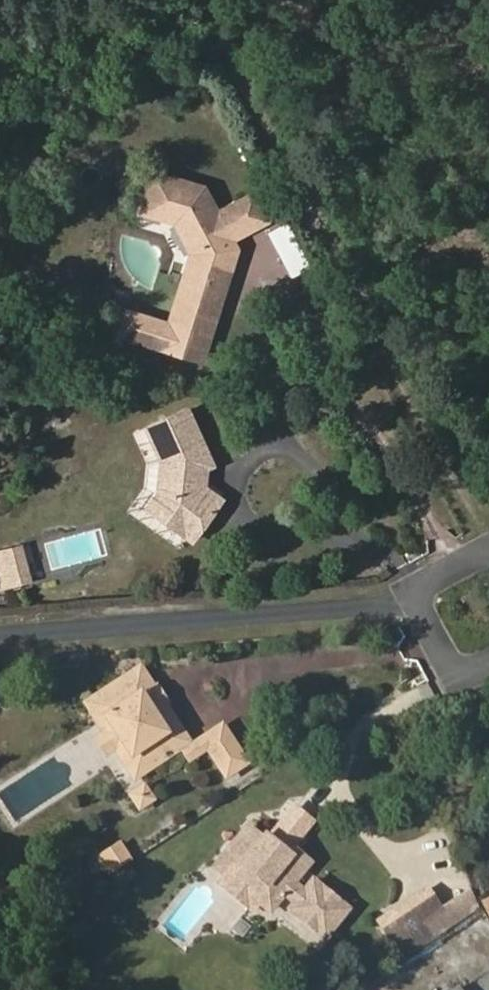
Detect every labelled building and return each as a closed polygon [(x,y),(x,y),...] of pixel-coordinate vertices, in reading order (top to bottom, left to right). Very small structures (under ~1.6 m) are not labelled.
[(220,211),(208,187),(154,170),(145,214),(179,224),(195,255),(185,288),(213,296),(210,306),(224,311),(233,284),(224,278),(233,254),(244,250),(239,240),(271,222),(256,194),(220,211)] [(233,284),(244,250),(233,254),(224,278),(233,284)] [(185,288),(182,299),(210,306),(213,296),(185,288)] [(167,328),(129,316),(120,340),(161,352),(167,328)] [(217,464),(193,410),(152,427),(164,459),(165,495),(157,518),(193,541),(223,501),(208,490),(209,468),(217,464)] [(48,585),(40,550),(29,552),(38,587),(48,585)] [(38,587),(29,552),(12,556),(21,591),(38,587)] [(180,723),(173,727),(149,690),(157,684),(146,667),(91,702),(102,718),(110,724),(115,732),(125,747),(128,753),(138,774),(185,745),(193,741),(180,723)] [(180,723),(170,705),(172,703),(160,685),(157,684),(149,690),(173,727),(180,723)] [(231,775),(251,764),(230,729),(210,739),(217,750),(231,775)] [(102,740),(111,754),(125,747),(115,732),(102,740)] [(185,745),(196,762),(217,750),(210,739),(197,746),(193,741),(185,745)] [(148,787),(133,794),(143,812),(158,805),(148,787)] [(314,823),(299,809),(280,832),(295,846),(314,823)] [(264,839),(252,829),(223,866),(232,874),(263,899),(273,908),(302,872),(293,864),(264,839)] [(297,859),(269,834),(264,839),(293,864),(297,859)] [(124,845),(103,857),(112,872),(132,859),(124,845)] [(142,876),(135,866),(123,874),(130,884),(142,876)] [(256,909),(263,899),(232,874),(225,884),(256,909)] [(451,920),(466,910),(455,890),(432,904),(444,924),(451,920)] [(407,926),(428,958),(462,937),(451,920),(444,924),(432,904),(422,910),(424,915),(407,926)] [(404,921),(407,926),(424,915),(422,910),(404,921)]
